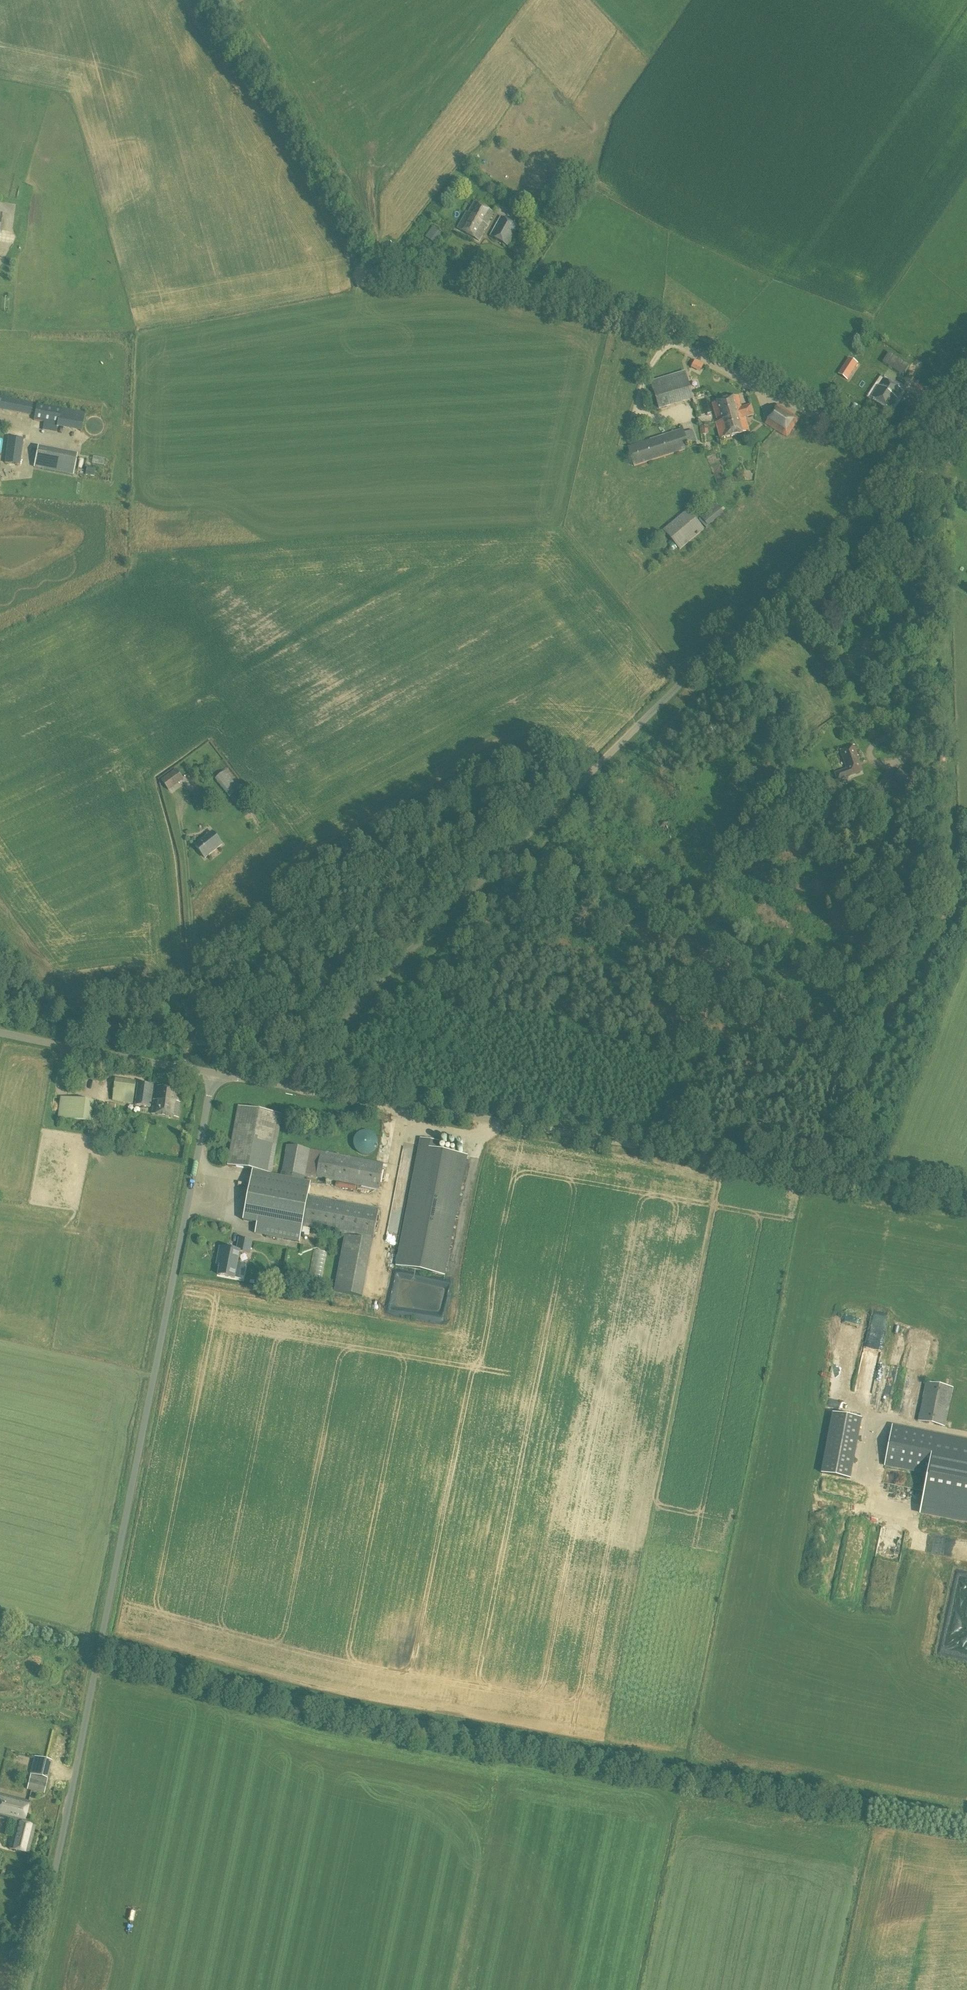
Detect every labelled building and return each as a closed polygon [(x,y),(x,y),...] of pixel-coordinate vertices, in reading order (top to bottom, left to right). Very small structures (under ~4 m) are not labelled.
[(494,213),(474,202),(468,213),(467,212),(458,229),(480,241),(488,226),(487,225),(494,213)] [(508,247),(519,227),(501,217),(490,236),(508,247)] [(58,266),(42,268),(44,280),(60,277),(58,266)] [(849,358),(842,369),(851,375),(858,364),(849,358)] [(902,363),(896,372),(902,375),(907,366),(902,363)] [(689,371),(653,380),(660,408),(696,399),(689,371)] [(932,375),(927,382),(939,390),(944,383),(932,375)] [(902,391),(884,380),(879,387),(879,386),(871,398),(891,410),(898,399),(897,399),(902,391)] [(751,405),(742,407),(739,396),(711,404),(717,423),(716,423),(721,439),(749,431),(745,417),(754,415),(751,405)] [(32,403),(0,397),(0,410),(30,416),(32,403)] [(81,432),(85,413),(36,404),(33,421),(44,423),(42,430),(56,433),(57,427),(81,432)] [(787,437),(799,419),(779,405),(767,423),(787,437)] [(634,466),(689,449),(683,429),(682,426),(679,428),(680,430),(628,447),(634,466)] [(20,465),(23,439),(8,437),(5,463),(20,465)] [(74,475),(77,455),(38,447),(34,467),(74,475)] [(707,528),(724,514),(714,502),(699,515),(700,517),(699,519),(707,528)] [(679,550),(704,530),(688,510),(663,530),(679,550)] [(838,779),(862,771),(857,756),(858,755),(854,746),(841,751),(848,769),(836,773),(838,779)] [(902,788),(909,777),(899,770),(892,781),(902,788)] [(229,797),(239,790),(225,771),(215,779),(229,797)] [(172,781),(166,786),(174,795),(179,791),(172,781)] [(237,807),(244,802),(237,794),(231,799),(237,807)] [(205,858),(222,844),(213,832),(195,846),(205,858)] [(133,1104),(136,1082),(116,1079),(113,1101),(133,1104)] [(150,1108),(153,1086),(139,1084),(136,1105),(150,1108)] [(178,1117),(180,1103),(179,1103),(180,1089),(159,1086),(156,1105),(153,1105),(152,1114),(178,1117)] [(91,1121),(93,1101),(62,1098),(59,1118),(91,1121)] [(114,1113),(116,1105),(108,1104),(107,1111),(114,1113)] [(271,1174),(281,1114),(237,1107),(227,1166),(271,1174)] [(358,1139),(365,1154),(379,1147),(372,1132),(358,1139)] [(440,1142),(421,1139),(420,1142),(396,1266),(444,1275),(467,1156),(439,1150),(440,1142)] [(378,1190),(383,1164),(287,1146),(281,1177),(253,1172),(243,1221),(257,1224),(255,1234),(299,1243),(303,1227),(373,1240),(379,1209),(309,1195),(311,1183),(304,1182),(305,1177),(316,1179),(316,1178),(358,1186),(358,1188),(374,1192),(375,1189),(378,1190)] [(242,1183),(237,1185),(241,1193),(246,1191),(242,1183)] [(235,1252),(219,1249),(216,1268),(219,1268),(217,1280),(232,1283),(233,1279),(241,1280),(242,1271),(235,1270),(238,1255),(249,1257),(251,1243),(237,1241),(235,1252)] [(945,1427),(953,1388),(926,1382),(918,1421),(945,1427)] [(860,1430),(861,1412),(831,1410),(828,1471),(854,1472),(856,1430),(860,1430)] [(927,1476),(920,1515),(966,1523),(966,1440),(893,1425),(884,1467),(927,1476)] [(893,1481),(901,1483),(903,1474),(895,1472),(893,1481)] [(879,1532),(879,1540),(890,1541),(891,1532),(879,1532)] [(47,1778),(51,1761),(34,1757),(30,1774),(47,1778)] [(44,1793),(47,1780),(30,1775),(26,1789),(44,1793)] [(33,1828),(21,1825),(27,1803),(6,1797),(6,1794),(0,1793),(0,1820),(14,1824),(7,1850),(26,1855),(33,1828)]
